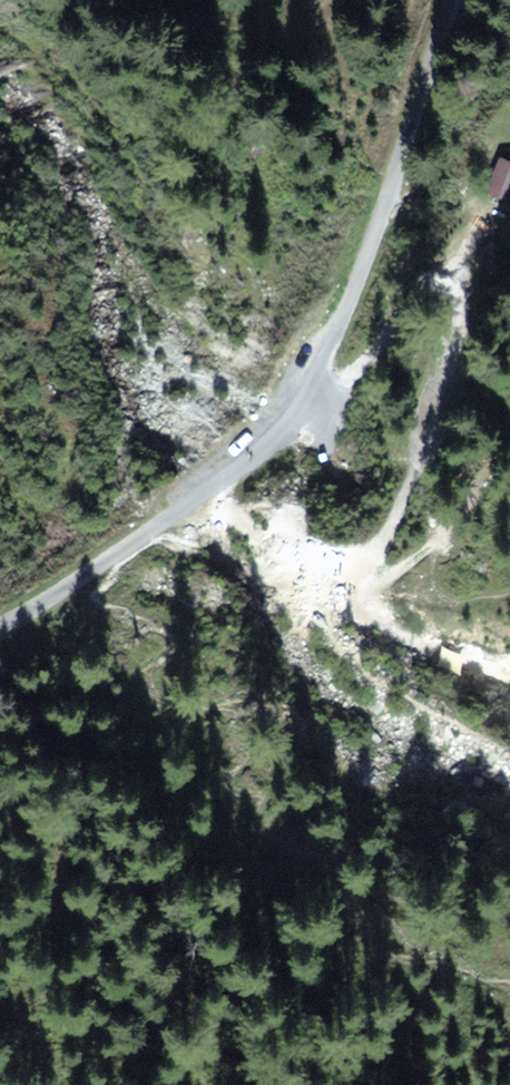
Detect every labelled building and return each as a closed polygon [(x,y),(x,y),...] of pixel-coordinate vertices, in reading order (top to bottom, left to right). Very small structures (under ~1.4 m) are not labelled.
[(501,158),(485,189),(509,201),(509,163),(501,158)]
